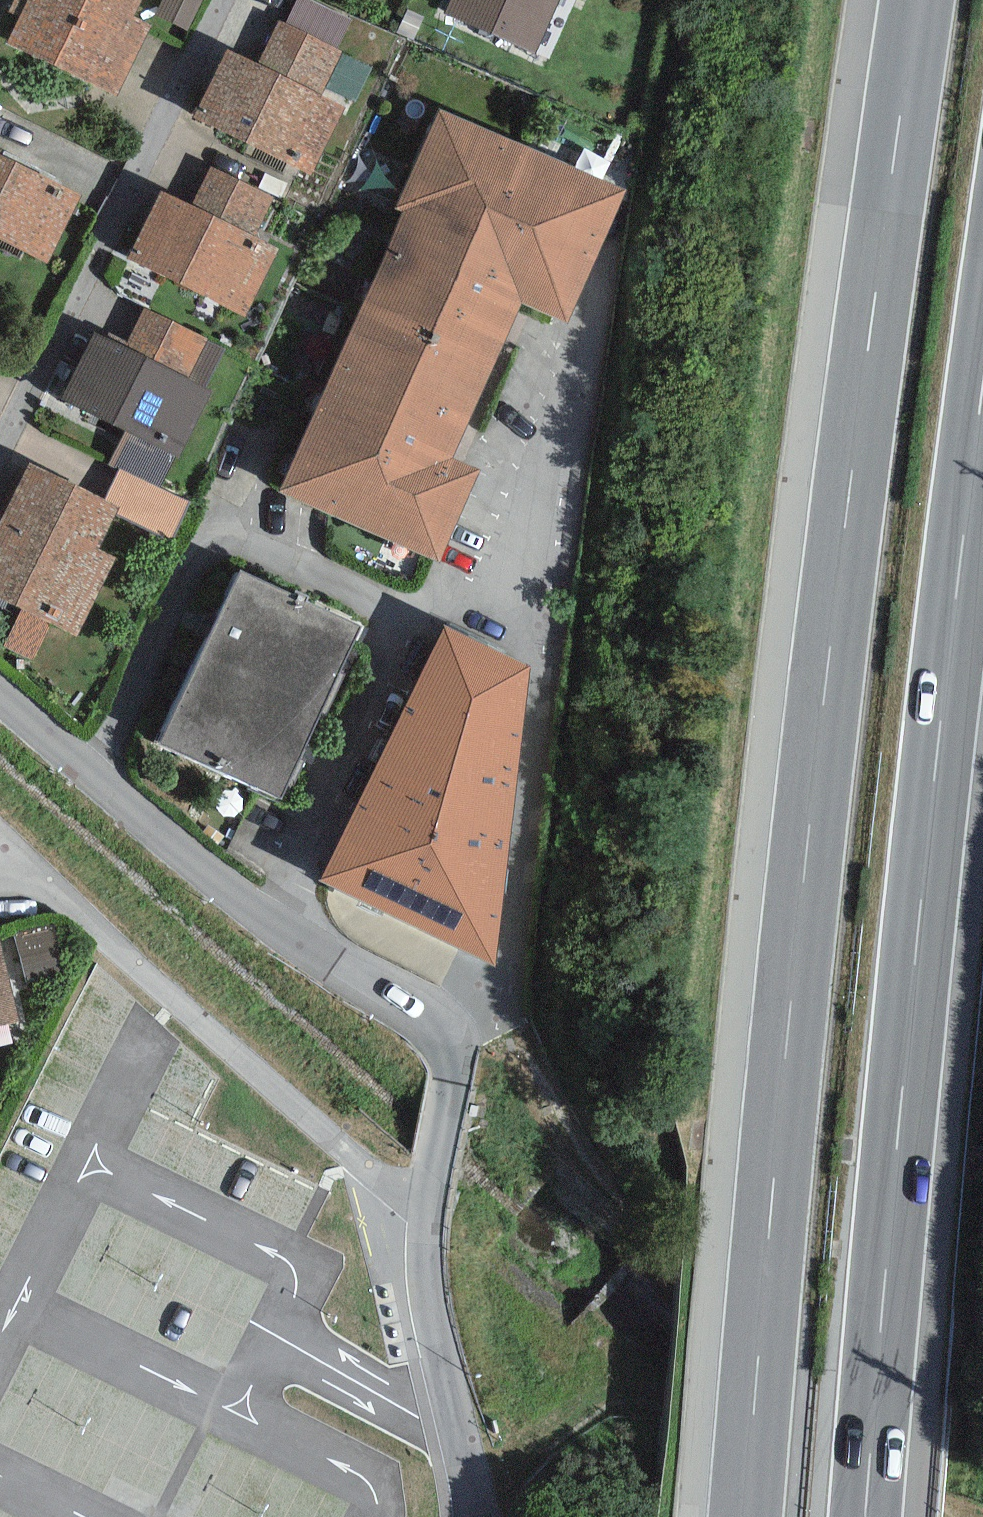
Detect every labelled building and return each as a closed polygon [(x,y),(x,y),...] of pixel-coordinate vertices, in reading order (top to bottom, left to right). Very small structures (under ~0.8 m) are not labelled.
[(6,44),(118,98),(152,27),(133,17),(141,0),(28,0),(6,44)] [(154,13),(187,30),(202,0),(160,0),(154,13)] [(286,24),(337,49),(352,20),(311,0),(298,0),(286,24)] [(444,14),(535,55),(560,0),(450,0),(444,14)] [(259,64),(226,49),(193,118),(312,174),(344,107),(320,96),(342,51),(337,49),(286,24),(279,21),(259,64)] [(405,209),(356,322),(488,381),(523,301),(570,322),(628,190),(440,108),(397,206),(405,209)] [(81,195),(0,155),(0,239),(48,262),(81,195)] [(272,197),(211,166),(191,205),(162,191),(128,259),(246,318),(280,250),(252,237),(272,197)] [(223,348),(144,309),(126,346),(96,331),(62,400),(125,431),(175,456),(178,457),(210,391),(203,388),(223,348)] [(454,458),(488,381),(356,322),(280,492),(440,563),(481,470),(454,458)] [(175,456),(125,431),(108,466),(118,470),(119,467),(160,487),(175,456)] [(28,463),(0,520),(0,599),(79,638),(118,558),(99,549),(117,513),(120,507),(104,499),(28,463)] [(160,487),(119,467),(118,470),(104,499),(120,507),(117,513),(172,538),(190,501),(160,487)] [(362,628),(239,570),(158,742),(282,800),(362,628)] [(529,668),(441,628),(321,879),(495,965),(529,668)] [(50,926),(14,935),(26,984),(63,975),(50,926)] [(19,1022),(0,940),(0,1026),(19,1022)]
